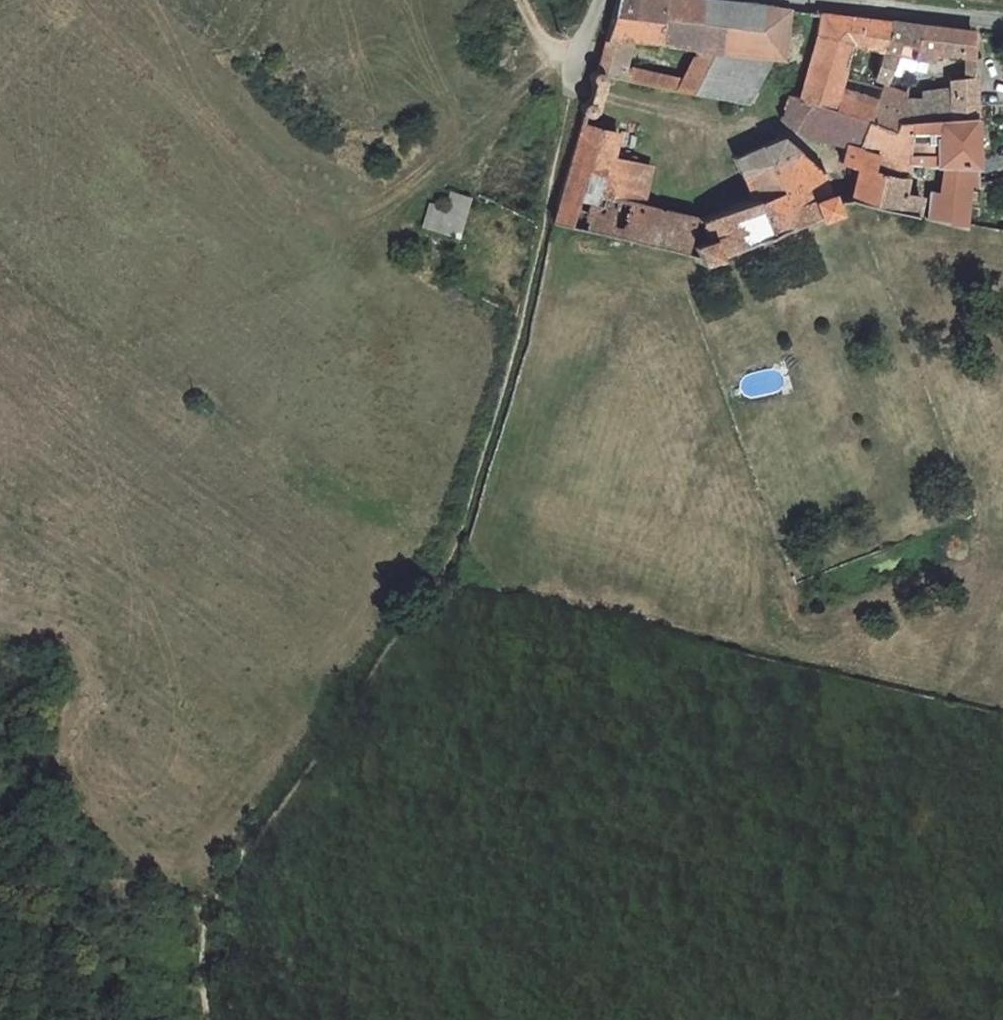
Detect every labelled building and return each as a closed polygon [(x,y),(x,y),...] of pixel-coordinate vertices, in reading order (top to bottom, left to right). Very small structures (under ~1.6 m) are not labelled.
[(696,49),(772,59),(782,61),(790,11),(700,0),(619,0),(607,38),(633,41),(696,49)] [(798,100),(864,121),(868,122),(881,93),(892,68),(896,59),(880,55),(888,24),(822,16),(798,100)] [(925,65),(930,56),(975,62),(974,35),(888,24),(880,55),(896,59),(892,68),(913,72),(916,63),(925,65)] [(607,38),(600,63),(625,68),(633,41),(607,38)] [(696,49),(681,78),(674,91),(745,104),(772,59),(696,49)] [(600,77),(674,91),(681,78),(625,68),(600,63),(597,72),(600,77)] [(976,78),(948,79),(950,92),(951,120),(978,119),(976,78)] [(899,122),(951,120),(950,92),(925,94),(923,110),(908,104),(899,122)] [(895,131),(899,122),(908,104),(881,93),(868,122),(895,131)] [(798,100),(786,95),(778,124),(786,131),(845,144),(856,146),(864,121),(798,100)] [(909,163),(939,166),(975,169),(982,170),(978,119),(951,120),(899,122),(895,131),(868,122),(864,121),(856,146),(845,144),(842,163),(856,164),(895,163),(909,163)] [(749,201),(699,219),(642,206),(599,197),(609,156),(616,133),(581,125),(551,227),(684,256),(694,259),(697,265),(714,259),(713,254),(814,215),(818,219),(835,213),(833,208),(819,171),(784,138),(733,158),(749,201)] [(599,197),(642,206),(652,167),(609,156),(599,197)] [(856,164),(853,177),(906,178),(909,163),(895,163),(856,164)] [(939,166),(909,163),(906,178),(935,184),(939,166)] [(963,227),(963,224),(975,169),(939,166),(935,184),(928,220),(963,227)] [(847,202),(849,202),(918,218),(924,195),(904,191),(906,178),(853,177),(847,202)] [(425,206),(419,228),(453,236),(464,196),(442,192),(438,209),(425,206)]
